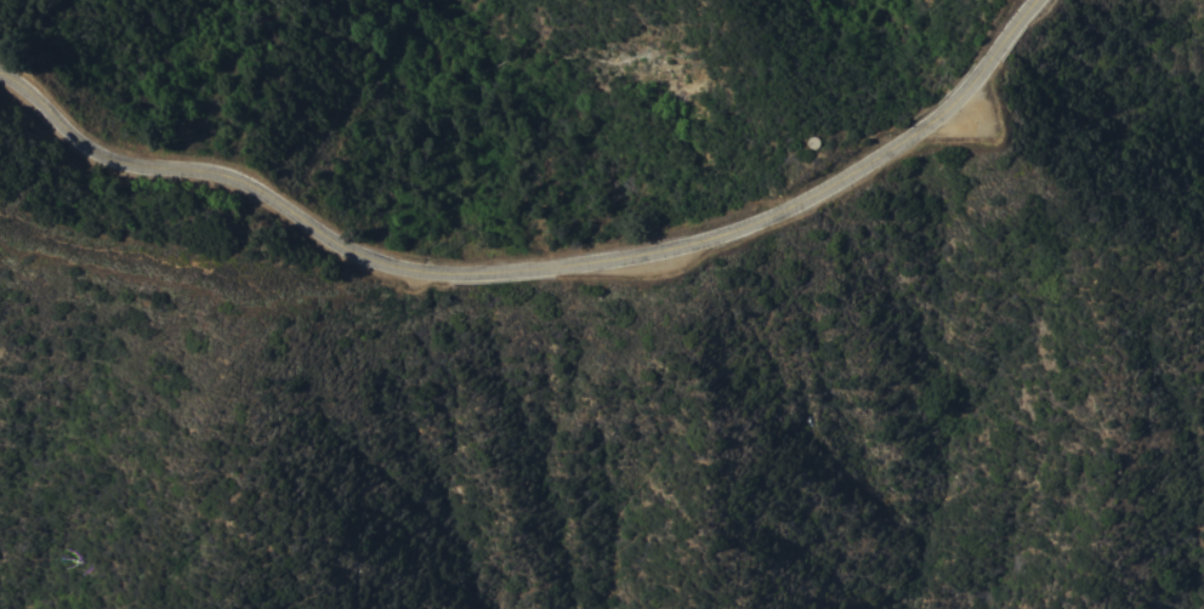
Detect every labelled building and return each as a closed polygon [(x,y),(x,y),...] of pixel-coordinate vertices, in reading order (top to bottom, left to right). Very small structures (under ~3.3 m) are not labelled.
[(812,150),(810,149),(808,148),(807,146),(807,144),(807,142),(807,140),(810,138),(811,137),(813,137),(816,137),(817,138),(819,140),(819,142),(819,144),(819,147),(818,148),(816,149),(814,150),(812,150)]
